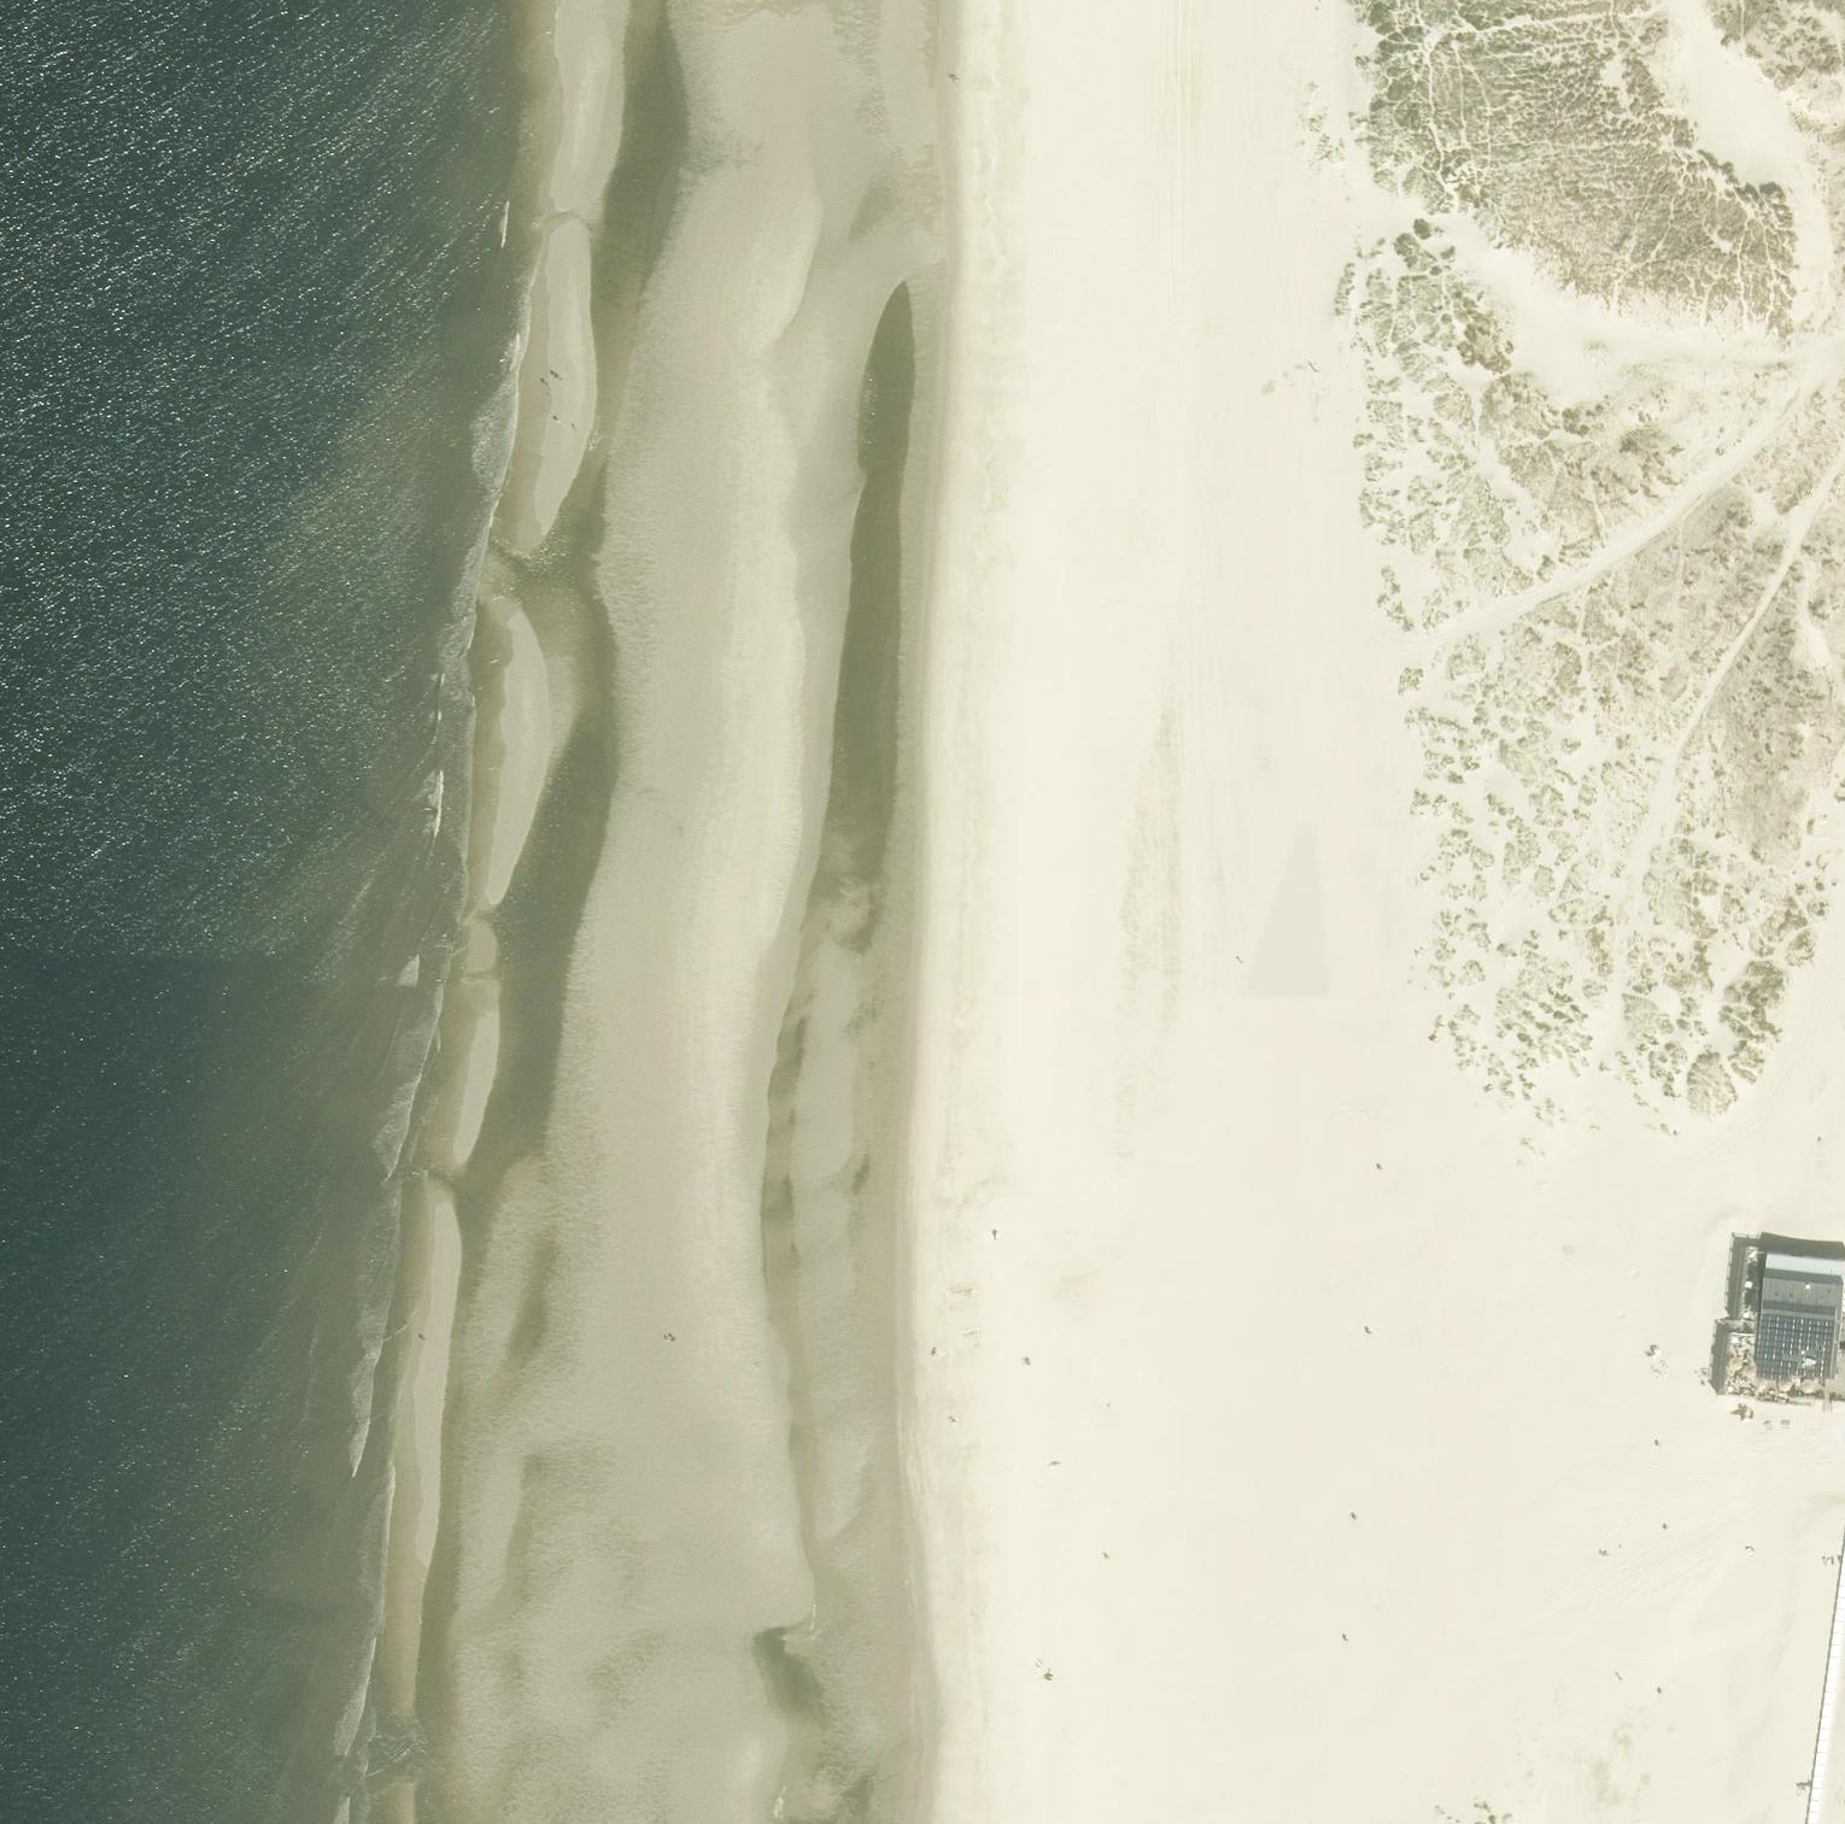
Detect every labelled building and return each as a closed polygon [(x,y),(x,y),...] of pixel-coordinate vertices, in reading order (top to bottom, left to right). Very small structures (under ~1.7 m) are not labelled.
[(1755,1372),(1792,1376),(1793,1370),(1835,1375),(1844,1279),(1844,1257),(1768,1249),(1755,1372)]
